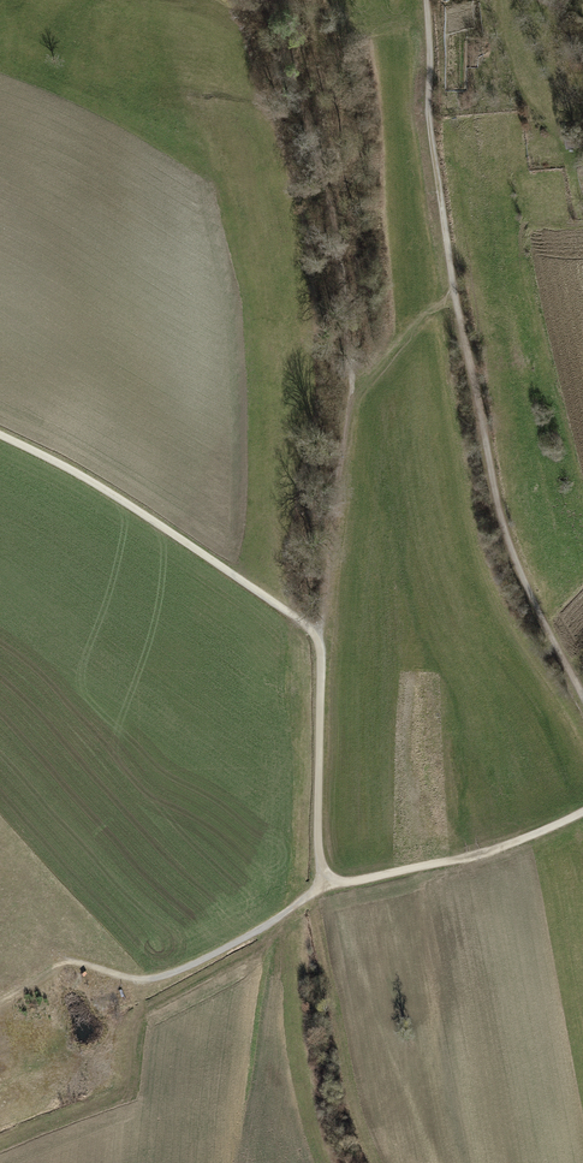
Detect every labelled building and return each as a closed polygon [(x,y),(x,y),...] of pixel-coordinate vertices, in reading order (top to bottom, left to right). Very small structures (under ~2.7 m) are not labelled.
[(563,138),(564,149),(580,147),(579,136),(563,138)]
